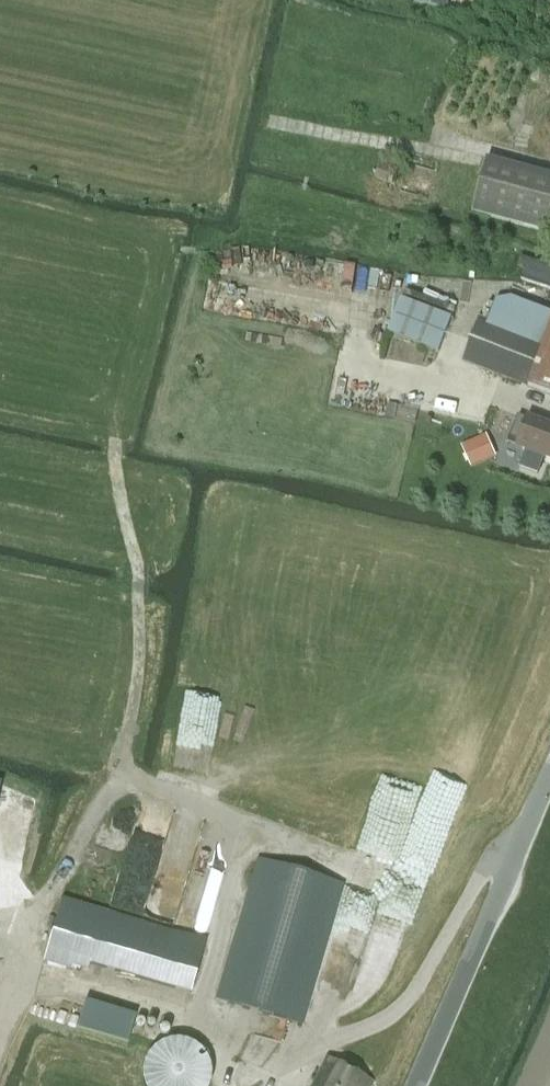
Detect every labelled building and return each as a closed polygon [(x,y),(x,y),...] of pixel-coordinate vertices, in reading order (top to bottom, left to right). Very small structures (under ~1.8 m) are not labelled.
[(423,7),(444,11),(447,0),(391,0),(423,7)] [(487,159),(473,213),(549,234),(549,176),(487,159)] [(518,268),(525,270),(521,280),(549,289),(549,267),(521,258),(518,268)] [(403,303),(390,337),(439,356),(452,320),(403,303)] [(529,386),(545,343),(479,317),(462,361),(529,386)] [(529,386),(529,387),(549,395),(549,331),(545,343),(529,386)] [(393,420),(396,406),(387,405),(385,418),(393,420)] [(537,421),(536,423),(519,417),(512,439),(528,445),(526,451),(549,460),(549,426),(537,421)] [(495,457),(485,435),(463,445),(472,466),(495,457)] [(302,1025),(344,884),(259,859),(217,1000),(302,1025)] [(89,971),(91,963),(106,913),(64,901),(48,964),(73,970),(75,967),(89,971)] [(206,942),(106,913),(91,963),(192,992),(206,942)] [(84,1002),(79,1031),(132,1041),(137,1012),(84,1002)] [(146,1085),(209,1085),(211,1079),(210,1069),(207,1059),(200,1050),(192,1044),(182,1041),(171,1042),(161,1045),(153,1052),(147,1060),(144,1070),(144,1081),(146,1085)] [(374,1081),(327,1059),(313,1085),(372,1085),(374,1081)]
